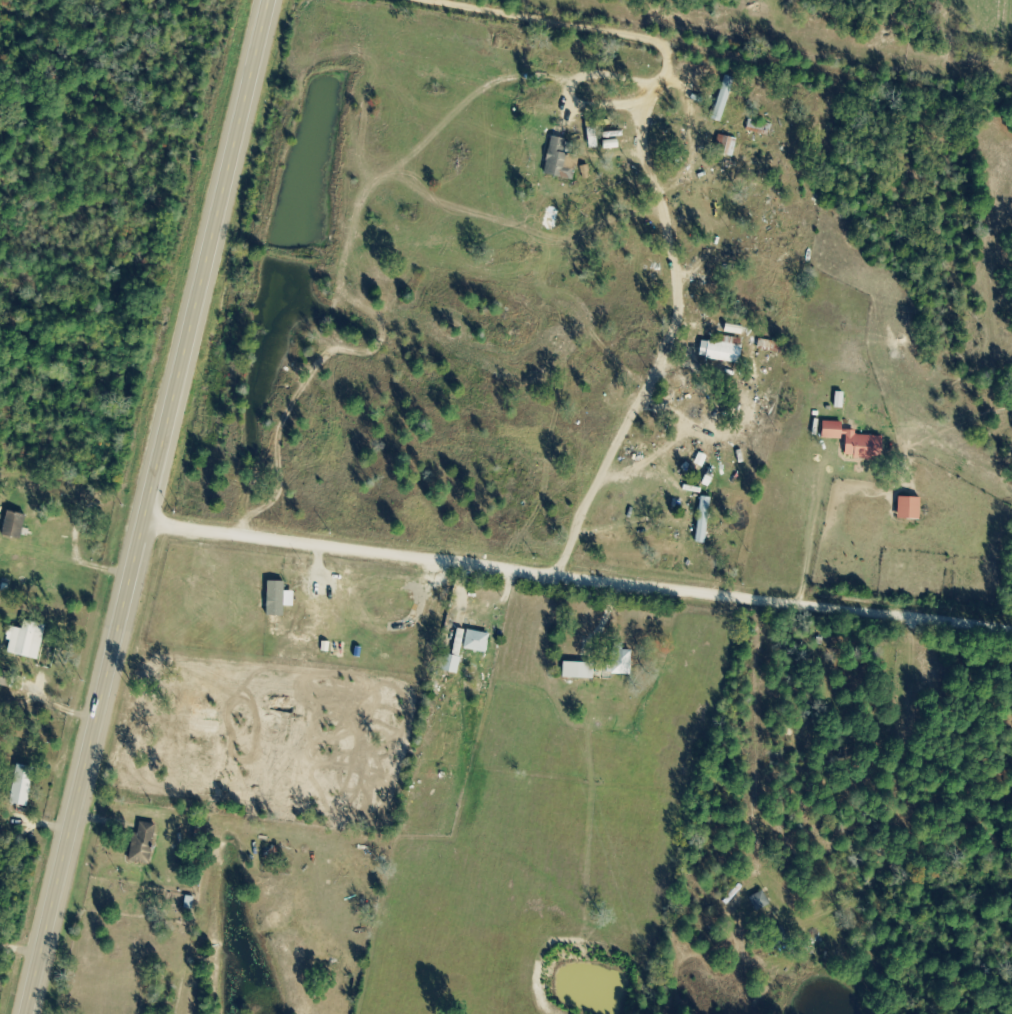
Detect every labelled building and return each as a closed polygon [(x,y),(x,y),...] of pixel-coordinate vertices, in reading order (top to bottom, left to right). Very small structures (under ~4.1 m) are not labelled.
[(736,79),(724,77),(715,121),(727,124),(736,79)] [(548,177),(576,181),(579,160),(573,159),(575,147),(567,146),(570,130),(556,128),(548,177)] [(701,358),(741,366),(745,348),(705,341),(701,358)] [(889,439),(858,437),(858,433),(846,432),(846,425),(826,423),(824,440),(849,442),(848,459),(888,461),(889,439)] [(709,546),(714,500),(704,499),(699,545),(709,546)] [(901,521),(923,522),(924,500),(902,499),(901,521)] [(29,517),(10,513),(4,537),(23,541),(29,517)] [(297,609),(297,594),(288,593),(288,584),(271,584),(270,618),(288,618),(288,608),(297,609)] [(10,655),(40,662),(48,627),(27,622),(25,631),(12,628),(8,641),(13,642),(10,655)] [(490,655),(493,636),(460,631),(455,657),(448,656),(445,673),(461,676),(465,651),(490,655)] [(635,678),(636,653),(626,652),(626,646),(616,646),(615,677),(635,678)] [(566,680),(596,681),(596,665),(567,665),(566,680)] [(1,670),(0,674),(0,684),(13,689),(17,676),(1,670)] [(33,809),(37,769),(19,767),(15,806),(33,809)] [(135,863),(155,864),(156,824),(137,824),(135,863)]
